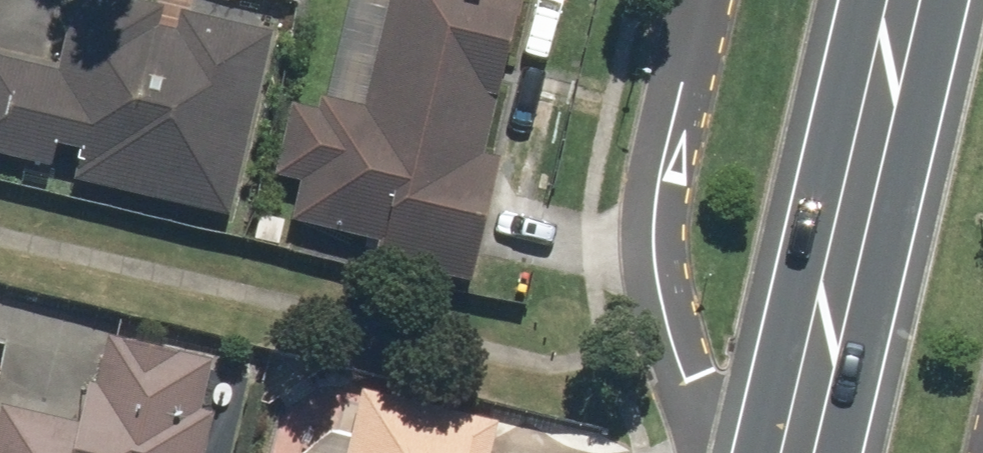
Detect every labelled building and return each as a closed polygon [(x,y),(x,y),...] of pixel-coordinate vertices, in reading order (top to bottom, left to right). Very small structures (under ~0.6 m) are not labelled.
[(460,288),(518,0),(381,0),(359,109),(311,100),(309,110),(285,105),(269,183),(289,187),(280,232),(370,250),(366,270),(460,288)] [(222,225),(268,38),(172,15),(169,28),(65,2),(47,74),(0,62),(0,164),(64,180),(62,186),(222,225)] [(208,417),(194,413),(206,364),(92,337),(71,424),(0,407),(0,452),(200,452),(208,417)] [(496,429),(351,394),(336,452),(490,452),(496,429)]
